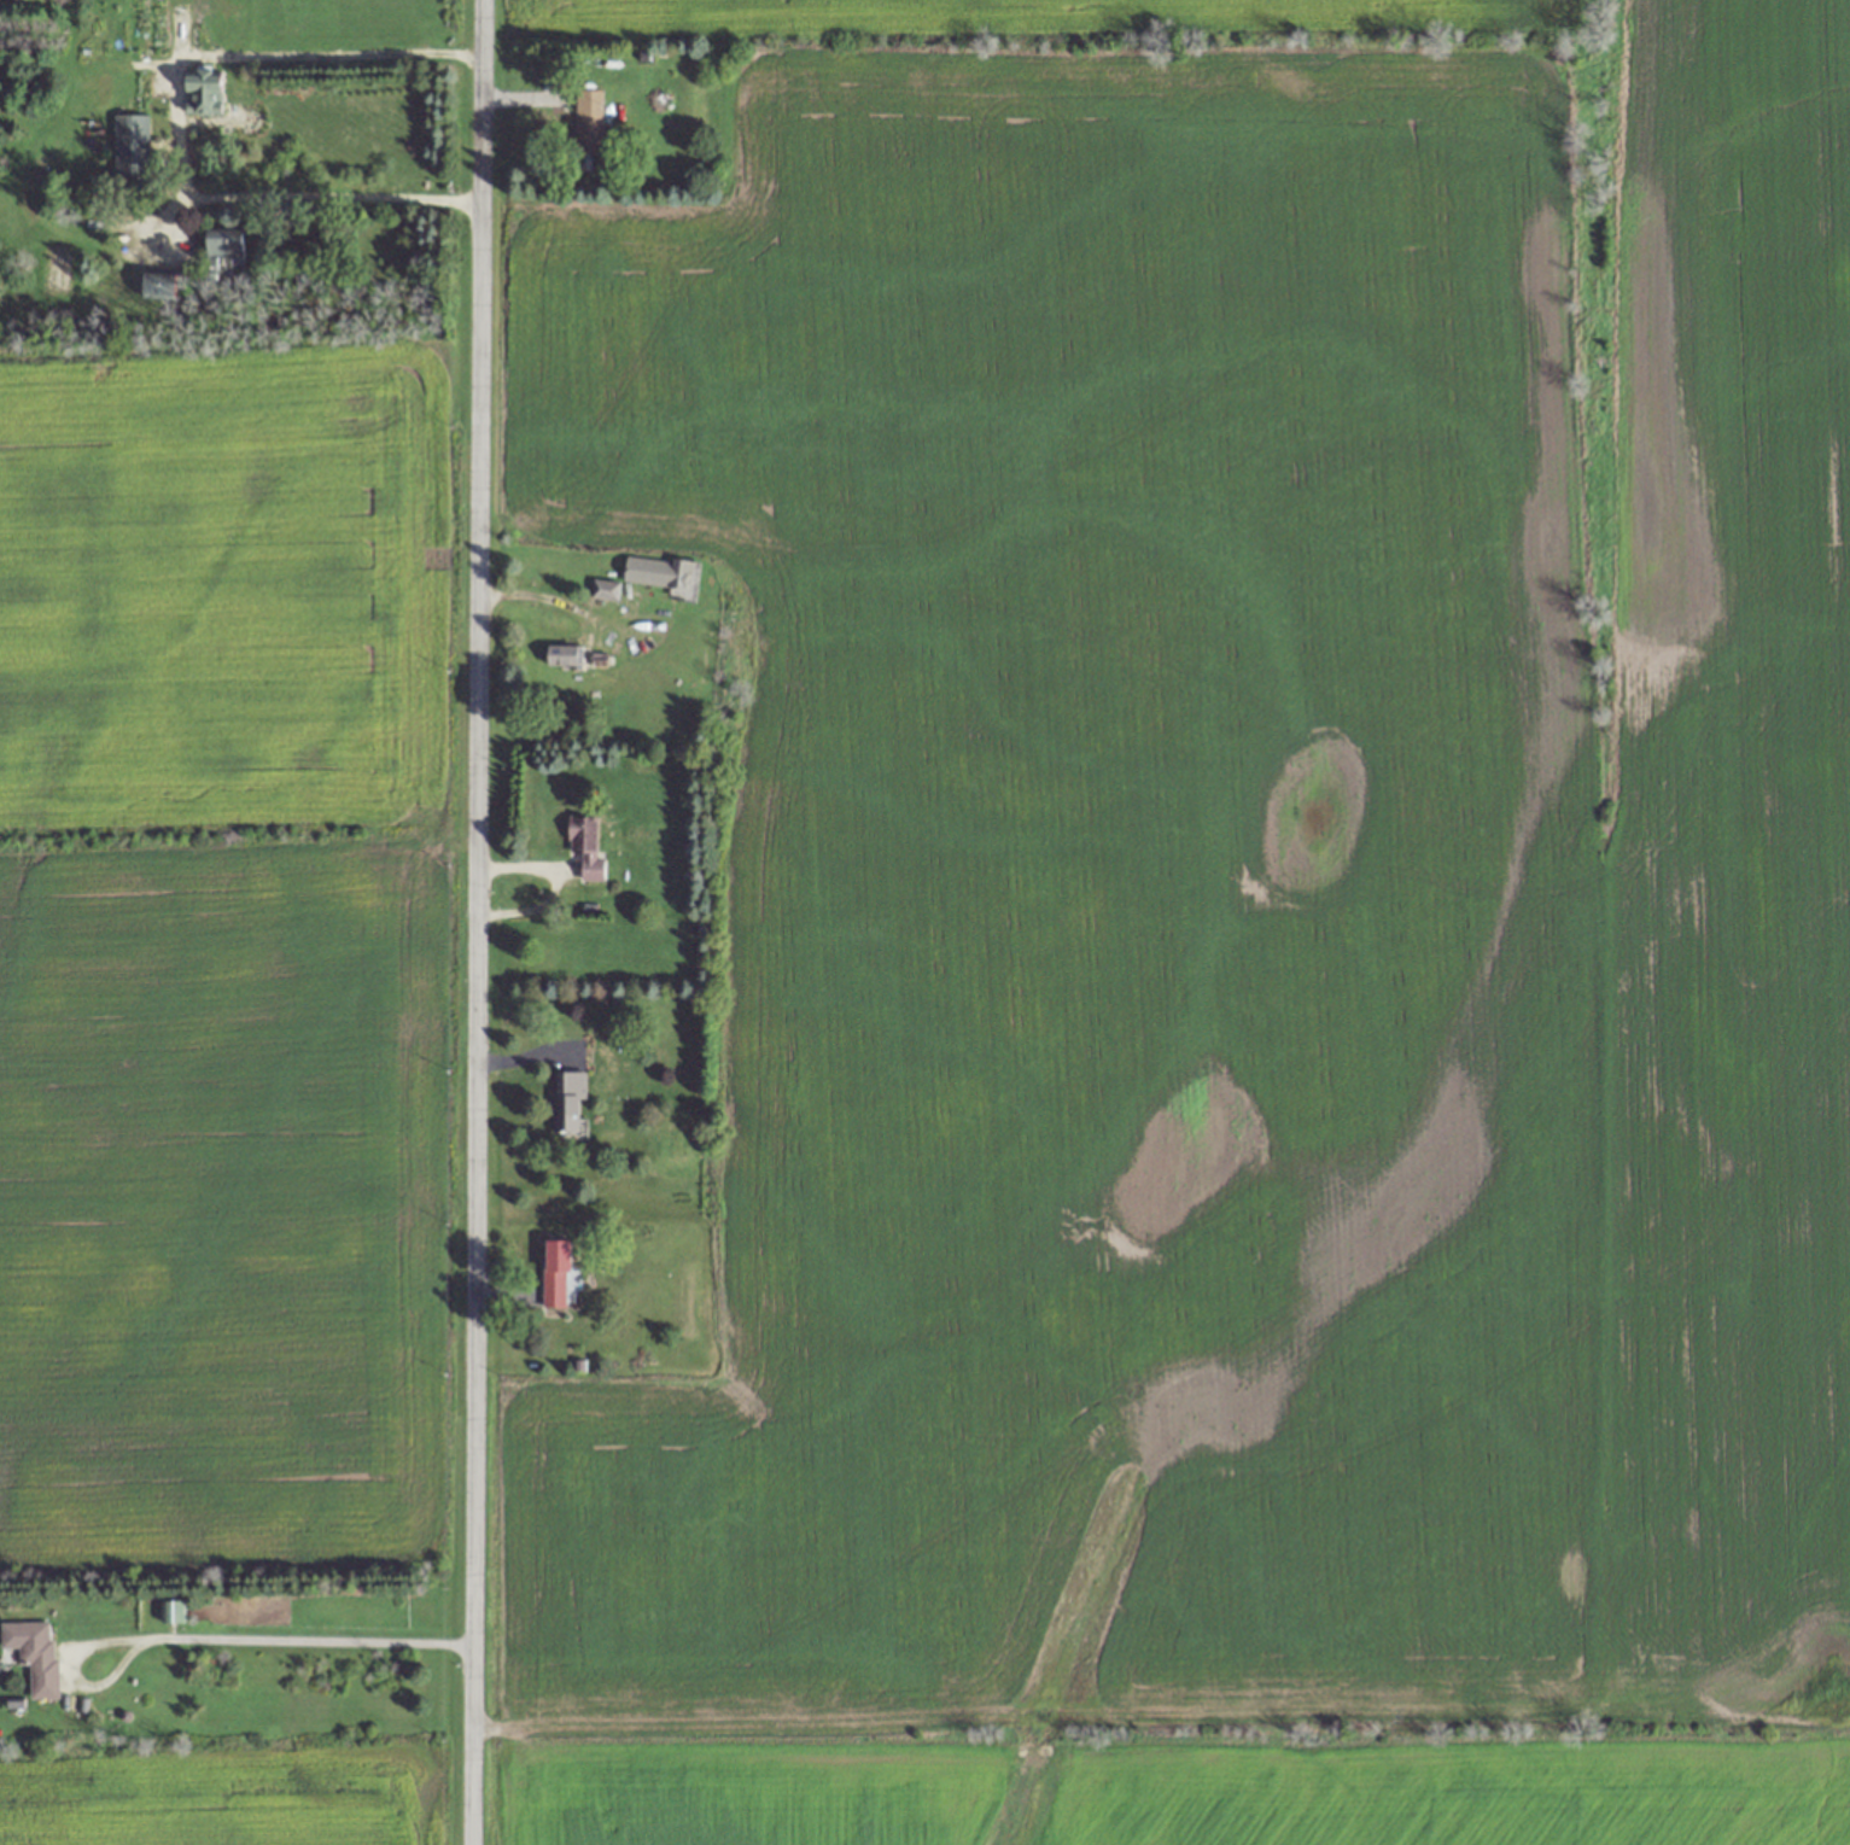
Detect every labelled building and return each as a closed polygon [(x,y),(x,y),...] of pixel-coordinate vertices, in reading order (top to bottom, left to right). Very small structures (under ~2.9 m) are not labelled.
[(602,155),(602,91),(575,91),(575,155),(602,155)] [(147,115),(113,115),(113,177),(147,177),(147,115)] [(206,231),(206,264),(241,264),(241,231),(206,231)] [(173,298),(173,274),(142,274),(142,298),(173,298)] [(623,582),(669,588),(668,597),(693,600),(697,564),(626,554),(623,582)] [(581,646),(547,646),(547,667),(581,667),(581,646)] [(603,858),(596,858),(598,817),(568,816),(567,852),(581,853),(580,881),(602,881),(603,858)] [(580,1097),(585,1097),(585,1070),(554,1070),(554,1131),(579,1131),(580,1097)] [(543,1306),(568,1307),(569,1239),(543,1239),(543,1306)] [(18,1648),(18,1665),(28,1665),(29,1698),(54,1697),(53,1621),(0,1622),(0,1648),(18,1648)]
